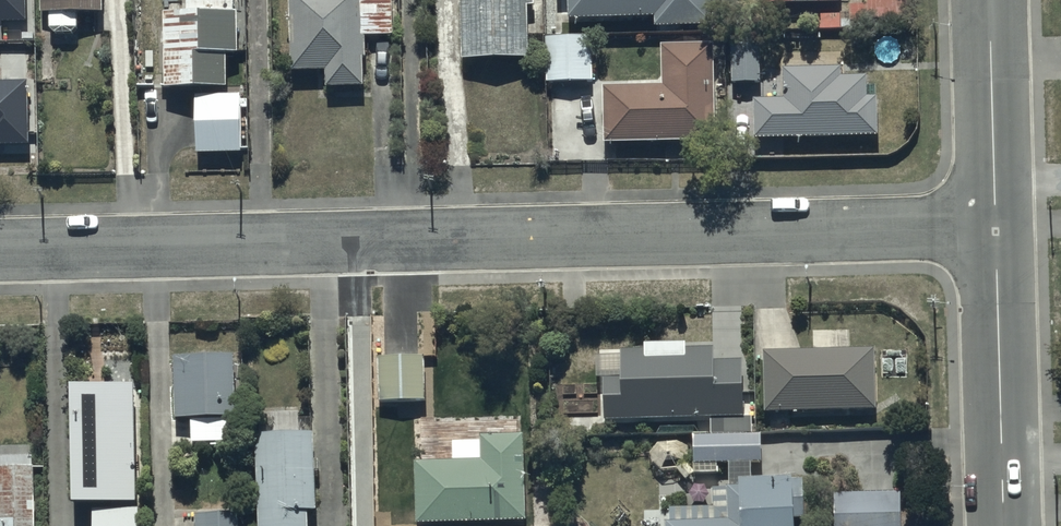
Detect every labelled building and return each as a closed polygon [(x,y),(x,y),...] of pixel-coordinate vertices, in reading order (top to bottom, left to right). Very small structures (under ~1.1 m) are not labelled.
[(25,19),(25,0),(0,0),(0,20),(25,19)] [(40,10),(48,10),(49,32),(77,32),(77,10),(102,10),(102,0),(40,0),(40,10)] [(233,57),(233,0),(183,0),(183,17),(160,17),(161,90),(223,89),(222,57),(233,57)] [(358,38),(387,37),(385,0),(283,0),(285,74),(320,73),(320,91),(355,90),(354,61),(359,61),(358,38)] [(460,64),(525,62),(524,9),(531,9),(530,0),(459,0),(460,64)] [(609,23),(654,23),(655,34),(706,33),(705,0),(558,0),(565,0),(565,24),(571,24),(571,37),(609,35),(609,23)] [(895,0),(861,0),(861,8),(845,8),(846,24),(895,23),(895,0)] [(591,85),(591,39),(577,39),(546,40),(547,82),(547,86),(591,85)] [(765,39),(719,39),(720,77),(743,76),(745,146),(842,143),(841,84),(806,85),(806,71),(743,72),(743,60),(765,59),(765,39)] [(655,88),(597,90),(598,145),(710,142),(708,46),(654,47),(655,88)] [(0,79),(0,143),(29,143),(28,79),(0,79)] [(239,156),(238,98),(193,98),(195,158),(239,156)] [(707,438),(748,438),(748,420),(737,420),(736,364),(706,364),(706,351),(679,351),(679,348),(637,349),(637,353),(615,353),(615,358),(590,358),(590,381),(594,381),(594,423),(706,422),(707,438)] [(758,354),(759,415),(870,413),(869,352),(758,354)] [(228,359),(166,359),(166,423),(185,423),(185,445),(228,445),(228,359)] [(65,509),(132,507),(131,391),(65,391),(65,509)] [(247,438),(251,525),(303,525),(302,515),(309,515),(306,436),(247,438)] [(707,438),(687,439),(687,467),(722,466),(722,493),(706,493),(707,511),(662,512),(663,514),(663,525),(785,525),(785,518),(798,518),(797,487),(744,488),(744,466),(757,466),(757,437),(748,438),(707,438)] [(408,466),(408,525),(490,525),(518,525),(517,438),(473,438),(473,444),(445,444),(445,466),(408,466)] [(34,469),(0,469),(0,525),(34,525),(34,469)] [(828,494),(826,525),(898,525),(898,496),(828,494)] [(93,525),(139,525),(139,511),(92,513),(93,525)] [(231,516),(186,519),(186,525),(231,525),(231,516)]
